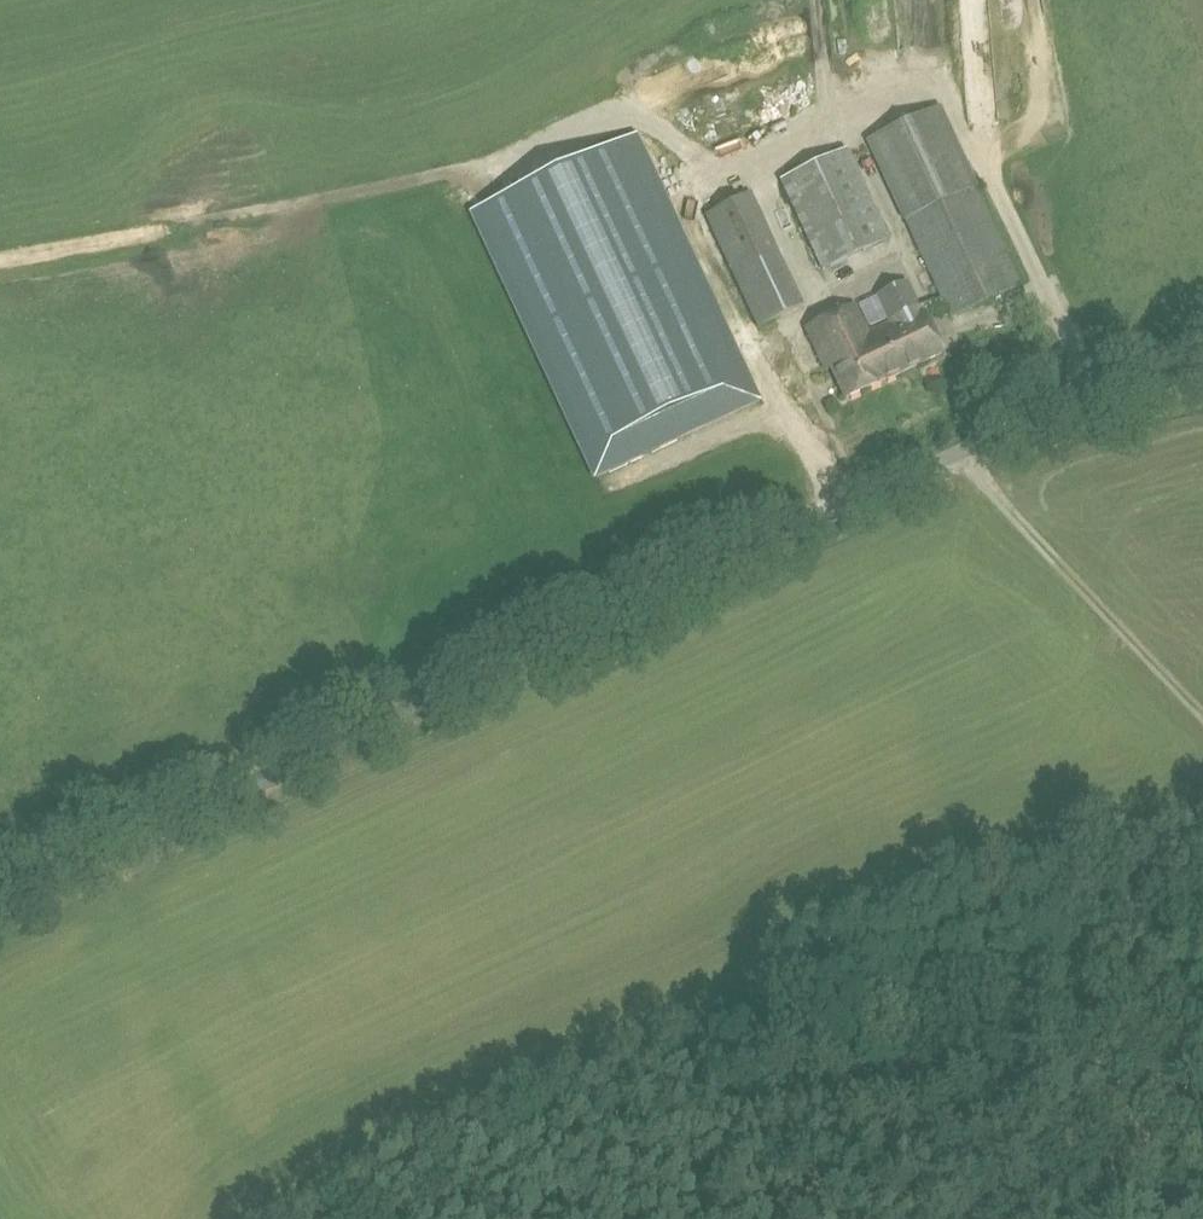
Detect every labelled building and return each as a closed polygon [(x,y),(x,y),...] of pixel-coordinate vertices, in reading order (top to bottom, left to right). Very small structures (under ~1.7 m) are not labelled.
[(970,9),(989,5),(987,0),(968,0),(970,9)] [(870,140),(951,318),(1021,287),(940,108),(870,140)] [(478,221),(601,485),(698,439),(710,465),(771,436),(759,410),(635,147),(478,221)] [(888,240),(847,151),(780,182),(822,271),(888,240)] [(758,328),(801,307),(749,196),(705,216),(758,328)] [(924,315),(918,318),(903,285),(876,297),(887,323),(866,332),(855,306),(807,329),(826,371),(831,369),(846,400),(943,355),(924,315)]
